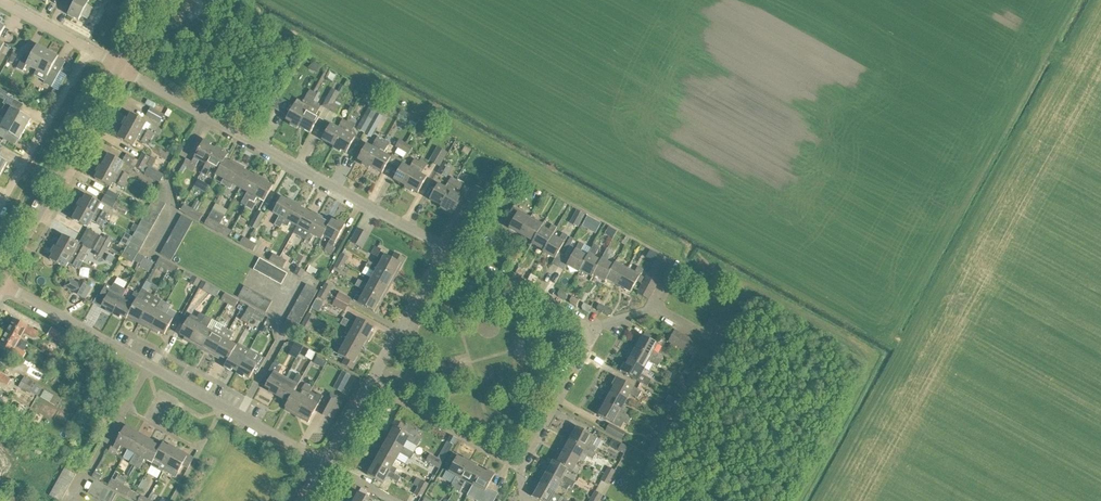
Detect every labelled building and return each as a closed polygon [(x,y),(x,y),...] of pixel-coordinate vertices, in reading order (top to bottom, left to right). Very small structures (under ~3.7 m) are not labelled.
[(93,9),(87,6),(90,1),(87,0),(69,0),(70,0),(67,6),(71,9),(68,15),(79,21),(81,17),(87,20),(93,9)] [(37,71),(48,52),(37,46),(30,58),(24,55),(17,68),(23,72),(26,65),(37,71)] [(48,52),(37,71),(35,75),(45,81),(44,83),(51,88),(59,74),(51,70),(58,57),(48,52)] [(17,55),(13,53),(9,60),(13,63),(17,55)] [(331,111),(338,97),(340,94),(332,89),(322,107),(331,111)] [(5,120),(25,131),(31,119),(19,113),(23,105),(7,96),(3,104),(5,105),(2,110),(9,113),(5,120)] [(271,112),(286,120),(291,123),(290,125),(297,129),(298,127),(311,103),(312,103),(313,101),(306,97),(302,103),(297,100),(294,106),(279,97),(271,112)] [(319,119),(316,117),(321,107),(319,106),(320,104),(313,101),(312,103),(311,103),(298,127),(310,134),(319,119)] [(334,105),(331,111),(337,115),(341,109),(334,105)] [(159,123),(164,116),(150,108),(146,116),(159,123)] [(151,125),(131,114),(128,119),(126,118),(122,126),(124,127),(148,140),(150,141),(154,134),(148,131),(151,125)] [(364,134),(372,120),(364,116),(357,129),(364,134)] [(0,117),(0,137),(4,140),(7,134),(19,140),(25,131),(5,120),(0,117)] [(334,147),(347,123),(342,120),(337,129),(330,125),(322,140),(334,147)] [(365,134),(371,137),(379,123),(373,120),(365,134)] [(347,123),(334,147),(332,149),(340,153),(341,151),(346,154),(354,140),(355,140),(357,137),(353,130),(355,125),(348,121),(347,123)] [(145,145),(148,140),(124,127),(117,139),(133,147),(137,140),(145,145)] [(377,137),(371,148),(366,145),(358,160),(363,163),(362,165),(369,169),(370,167),(385,141),(377,137)] [(215,150),(215,149),(210,147),(211,145),(204,141),(191,163),(186,160),(183,166),(193,172),(199,161),(206,165),(215,150)] [(385,141),(370,167),(382,174),(391,158),(383,154),(389,144),(385,141)] [(402,151),(406,145),(399,141),(395,147),(402,151)] [(412,148),(406,145),(402,151),(409,155),(412,148)] [(225,160),(227,156),(222,154),(223,151),(216,147),(215,149),(215,150),(206,165),(200,176),(205,179),(211,168),(218,171),(218,172),(225,160)] [(440,167),(447,153),(437,147),(429,161),(440,167)] [(143,154),(139,161),(145,164),(149,158),(143,154)] [(124,163),(122,163),(108,155),(102,167),(126,180),(128,181),(131,176),(120,170),(124,163)] [(230,163),(225,160),(218,172),(218,171),(216,175),(223,180),(221,184),(225,187),(238,165),(231,161),(230,163)] [(405,187),(419,163),(414,160),(409,169),(402,165),(393,180),(405,187)] [(139,161),(135,168),(142,171),(145,164),(139,161)] [(419,163),(405,187),(404,189),(412,193),(413,191),(418,194),(427,178),(421,175),(427,165),(420,161),(419,163)] [(443,162),(437,173),(447,178),(453,167),(443,162)] [(240,189),(249,173),(244,171),(245,169),(238,165),(225,187),(230,190),(233,185),(240,189)] [(126,180),(102,167),(100,166),(96,173),(98,174),(95,179),(110,188),(114,180),(119,183),(118,185),(124,189),(128,181),(126,180)] [(149,167),(145,173),(144,174),(160,183),(165,176),(149,167)] [(249,200),(262,178),(255,174),(253,176),(249,173),(240,189),(247,193),(241,204),(246,206),(249,200)] [(262,178),(249,200),(254,203),(257,198),(264,202),(273,187),(268,184),(269,182),(262,178)] [(429,200),(441,207),(456,181),(451,178),(445,188),(438,184),(429,200)] [(463,185),(456,181),(441,207),(440,209),(447,213),(449,211),(454,213),(462,198),(455,194),(457,189),(460,191),(463,185)] [(475,206),(484,191),(476,187),(467,202),(475,206)] [(120,197),(108,190),(106,195),(117,201),(120,197)] [(103,221),(105,222),(109,215),(103,212),(98,209),(101,204),(86,195),(83,201),(81,199),(77,207),(79,208),(103,221)] [(128,209),(105,196),(102,202),(125,215),(128,209)] [(151,204),(163,210),(166,204),(154,198),(151,204)] [(282,225),(295,203),(288,199),(287,201),(281,198),(273,213),(280,217),(275,226),(280,229),(282,225)] [(200,203),(195,201),(191,209),(184,205),(181,212),(192,218),(196,212),(200,203)] [(297,227),(306,211),(301,209),(302,207),(295,203),(282,225),(287,228),(290,223),(297,227)] [(159,216),(163,210),(151,204),(148,209),(159,216)] [(79,208),(72,220),(88,228),(92,221),(102,227),(105,222),(103,221),(79,208)] [(521,235),(531,218),(513,208),(508,216),(514,220),(509,229),(521,235)] [(156,221),(159,216),(148,209),(145,215),(156,221)] [(220,225),(225,216),(213,210),(205,224),(217,231),(220,225)] [(576,210),(569,223),(578,227),(585,215),(576,210)] [(306,211),(297,227),(294,232),(293,234),(305,240),(319,216),(312,212),(311,214),(306,211)] [(196,212),(192,218),(199,222),(203,216),(196,212)] [(256,230),(265,216),(258,212),(250,227),(256,230)] [(153,227),(156,221),(145,215),(142,220),(153,227)] [(178,221),(190,228),(193,222),(182,216),(178,221)] [(310,243),(311,241),(314,236),(321,240),(324,236),(323,236),(330,225),(329,224),(325,222),(326,220),(319,216),(305,240),(310,243)] [(601,224),(587,216),(581,226),(595,234),(601,224)] [(533,242),(542,227),(543,225),(531,218),(521,235),(533,242)] [(150,232),(153,227),(142,220),(139,226),(150,232)] [(323,236),(324,236),(330,240),(324,251),(332,255),(335,249),(333,247),(345,225),(338,221),(337,223),(332,220),(329,224),(330,225),(323,236)] [(187,233),(190,228),(178,221),(175,227),(187,233)] [(231,231),(220,225),(217,231),(228,237),(231,231)] [(543,251),(553,236),(557,228),(552,225),(549,231),(542,227),(533,242),(532,244),(543,251)] [(147,238),(150,232),(139,226),(136,231),(147,238)] [(184,239),(187,233),(175,227),(172,232),(184,239)] [(362,249),(370,236),(358,229),(350,242),(362,249)] [(94,242),(108,249),(113,240),(105,236),(103,239),(90,231),(86,238),(94,242)] [(144,243),(147,238),(136,231),(133,237),(144,243)] [(181,244),(184,239),(172,232),(169,238),(181,244)] [(553,236),(543,251),(542,253),(555,260),(559,253),(568,236),(563,233),(560,239),(553,236)] [(81,261),(83,259),(85,260),(87,256),(85,255),(88,249),(82,246),(79,245),(79,244),(63,236),(57,248),(81,261)] [(141,249),(144,243),(133,237),(130,242),(141,249)] [(94,242),(86,238),(83,245),(90,249),(97,253),(96,255),(102,259),(108,249),(94,242)] [(178,250),(181,244),(169,238),(166,243),(178,250)] [(246,248),(250,242),(243,238),(240,244),(246,248)] [(141,249),(130,242),(127,248),(138,254),(141,249)] [(250,242),(246,248),(253,252),(257,246),(250,242)] [(175,255),(178,250),(166,243),(163,249),(175,255)] [(580,271),(588,255),(581,251),(584,245),(579,243),(576,248),(566,266),(579,273),(580,271)] [(592,277),(601,260),(595,256),(599,248),(593,245),(588,255),(580,271),(592,277)] [(81,261),(57,248),(55,247),(51,254),(53,255),(50,260),(65,269),(68,264),(79,270),(83,262),(81,261)] [(378,267),(394,276),(396,271),(398,272),(405,259),(395,254),(392,259),(378,252),(380,250),(375,247),(371,254),(382,260),(378,267)] [(171,261),(175,255),(163,249),(160,255),(171,261)] [(606,280),(614,264),(608,261),(612,252),(607,249),(601,260),(593,275),(605,282),(606,280)] [(276,264),(280,258),(273,254),(269,261),(276,264)] [(338,261),(344,264),(348,258),(342,254),(338,261)] [(507,261),(512,264),(515,263),(517,259),(510,255),(507,261)] [(656,261),(667,267),(670,261),(659,255),(656,261)] [(168,272),(172,265),(160,258),(156,265),(168,272)] [(280,258),(276,264),(283,268),(286,262),(280,258)] [(259,273),(265,262),(260,259),(253,270),(259,273)] [(295,260),(288,271),(289,272),(294,274),(300,263),(295,260)] [(341,271),(344,264),(338,261),(334,268),(341,271)] [(664,272),(667,267),(656,261),(652,266),(664,272)] [(264,276),(271,265),(265,262),(259,273),(264,276)] [(618,286),(628,269),(615,262),(614,264),(606,280),(618,286)] [(394,276),(378,267),(370,263),(367,268),(375,272),(372,279),(387,288),(390,283),(392,284),(395,277),(393,276),(394,276)] [(172,265),(168,272),(175,275),(179,269),(172,265)] [(270,279),(276,268),(271,265),(264,276),(270,279)] [(303,275),(307,268),(301,265),(297,271),(303,275)] [(309,266),(306,272),(314,277),(317,271),(309,266)] [(661,278),(664,272),(652,266),(649,272),(661,278)] [(275,282),(282,271),(276,268),(270,279),(275,282)] [(524,276),(526,272),(519,268),(515,274),(521,277),(524,276)] [(628,269),(618,286),(630,293),(640,276),(628,269)] [(282,271),(275,282),(281,286),(287,274),(282,271)] [(200,281),(190,275),(185,272),(181,278),(186,281),(188,278),(192,281),(190,284),(196,287),(200,281)] [(658,283),(661,278),(649,272),(646,277),(658,283)] [(536,282),(538,278),(531,274),(527,280),(533,283),(536,282)] [(655,289),(658,283),(646,277),(643,283),(655,289)] [(79,284),(69,279),(65,287),(74,292),(74,293),(85,300),(92,288),(80,281),(79,284)] [(384,293),(387,288),(372,279),(368,287),(359,282),(356,287),(365,292),(380,300),(382,301),(386,294),(384,293)] [(220,291),(214,288),(203,282),(199,289),(216,298),(220,291)] [(652,295),(655,289),(643,283),(640,288),(652,295)] [(113,315),(122,297),(126,291),(114,284),(112,287),(106,284),(98,299),(104,302),(102,306),(107,309),(106,311),(113,315)] [(322,291),(328,294),(332,287),(325,284),(322,291)] [(303,290),(315,297),(318,291),(306,285),(303,290)] [(244,301),(250,289),(244,286),(238,298),(244,301)] [(648,300),(652,295),(640,288),(637,294),(648,300)] [(139,324),(153,299),(145,295),(147,292),(142,289),(139,295),(127,317),(139,324)] [(249,304),(255,292),(250,289),(244,301),(249,304)] [(311,302),(315,297),(303,290),(300,296),(311,302)] [(564,300),(567,294),(560,290),(558,294),(558,297),(564,300)] [(324,301),(328,294),(322,291),(318,297),(324,301)] [(126,320),(127,317),(139,295),(135,292),(130,301),(122,297),(113,315),(120,319),(121,317),(126,320)] [(255,307),(261,296),(255,292),(249,304),(255,307)] [(377,305),(380,300),(365,292),(361,299),(356,296),(353,301),(375,313),(380,306),(377,305)] [(336,299),(348,305),(351,299),(339,293),(336,299)] [(228,304),(231,298),(225,294),(221,300),(228,304)] [(260,310),(267,299),(261,296),(255,307),(260,310)] [(308,308),(311,302),(300,296),(297,301),(308,308)] [(576,307),(579,301),(572,297),(570,301),(570,304),(576,307)] [(231,298),(228,304),(235,308),(238,302),(231,298)] [(151,331),(166,304),(161,301),(160,303),(153,299),(139,324),(151,331)] [(267,299),(260,310),(266,313),(272,302),(267,299)] [(344,311),(347,306),(336,299),(333,305),(344,311)] [(305,313),(308,308),(297,301),(294,307),(305,313)] [(587,313),(591,307),(584,303),(581,308),(582,310),(587,313)] [(166,304),(151,331),(158,334),(159,332),(164,335),(173,320),(166,316),(171,306),(166,304)] [(603,314),(606,308),(599,304),(597,308),(598,311),(600,312),(603,314)] [(255,311),(249,307),(242,320),(248,324),(252,318),(255,311)] [(302,319),(305,313),(294,307),(291,312),(302,319)] [(606,308),(603,314),(608,317),(611,316),(613,312),(606,308)] [(265,316),(255,311),(252,318),(262,323),(265,316)] [(299,324),(302,319),(291,312),(288,318),(299,324)] [(183,340),(191,344),(205,317),(201,314),(198,319),(190,315),(179,335),(185,338),(183,340)] [(305,321),(311,324),(314,319),(315,317),(309,314),(305,321)] [(712,329),(718,318),(712,315),(706,326),(712,329)] [(199,346),(204,348),(217,323),(205,317),(191,344),(198,348),(199,346)] [(270,324),(270,323),(268,318),(260,332),(265,334),(270,324)] [(296,330),(299,324),(288,318),(285,324),(296,330)] [(341,325),(347,328),(369,341),(373,334),(371,332),(374,327),(358,319),(355,324),(344,318),(341,325)] [(717,332),(723,321),(718,318),(712,329),(717,332)] [(7,333),(20,340),(24,332),(34,338),(37,332),(14,320),(7,333)] [(307,331),(311,324),(305,321),(301,327),(307,331)] [(723,321),(717,332),(723,335),(729,324),(723,321)] [(207,353),(215,357),(229,331),(224,328),(225,327),(217,323),(204,348),(209,351),(207,353)] [(52,328),(48,336),(67,347),(71,339),(52,328)] [(365,348),(369,341),(347,328),(344,333),(349,336),(345,343),(360,351),(363,347),(365,348)] [(223,359),(227,361),(234,350),(237,346),(229,342),(234,333),(229,331),(215,357),(222,361),(223,359)] [(674,345),(680,334),(674,331),(668,342),(674,345)] [(20,340),(7,333),(0,345),(0,346),(23,359),(26,353),(16,348),(20,340)] [(679,348),(686,337),(680,334),(674,345),(679,348)] [(633,347),(661,363),(663,358),(654,352),(658,345),(642,336),(639,342),(637,340),(633,347)] [(685,351),(691,340),(686,337),(679,348),(685,351)] [(690,354),(697,343),(691,340),(685,351),(690,354)] [(302,346),(295,342),(292,348),(298,352),(302,346)] [(358,356),(360,351),(345,343),(341,350),(336,347),(333,352),(345,359),(342,365),(352,370),(360,357),(358,356)] [(696,357),(702,346),(697,343),(690,354),(696,357)] [(701,361),(708,349),(702,346),(696,357),(701,361)] [(300,353),(299,355),(302,356),(311,361),(315,354),(314,354),(303,347),(300,352),(300,353)] [(658,367),(661,363),(633,347),(629,354),(631,356),(629,361),(644,369),(648,362),(658,367)] [(708,349),(701,361),(707,364),(713,352),(708,349)] [(237,372),(246,357),(234,350),(227,361),(224,368),(231,372),(232,370),(237,372)] [(237,372),(236,374),(243,378),(244,376),(250,379),(254,372),(257,374),(262,366),(258,364),(251,360),(254,354),(253,352),(250,350),(246,357),(237,372)] [(326,362),(317,357),(314,363),(323,368),(326,362)] [(644,369),(629,361),(626,365),(624,364),(620,372),(647,387),(651,380),(641,375),(644,369)] [(276,396),(286,378),(279,374),(282,369),(273,364),(266,377),(270,378),(265,387),(270,390),(269,392),(276,396)] [(44,374),(31,367),(27,374),(40,381),(44,374)] [(350,376),(343,372),(338,382),(345,386),(350,376)] [(697,383),(701,375),(694,372),(690,379),(697,383)] [(8,385),(11,380),(0,374),(0,381),(8,385)] [(289,400),(294,392),(303,377),(298,375),(294,383),(286,378),(276,396),(283,400),(284,398),(289,400)] [(18,387),(30,394),(36,384),(24,377),(18,387)] [(612,392),(627,400),(630,395),(638,399),(641,392),(616,378),(612,386),(614,387),(612,392)] [(697,383),(690,379),(686,386),(693,389),(697,383)] [(306,399),(310,392),(312,388),(305,384),(301,390),(304,392),(301,396),(294,392),(289,400),(285,407),(290,410),(289,412),(297,416),(298,414),(306,399)] [(323,397),(317,394),(316,395),(310,392),(306,399),(298,414),(302,417),(301,419),(308,423),(323,397)] [(607,405),(625,414),(628,410),(623,407),(627,400),(612,392),(609,396),(607,395),(603,402),(607,405)] [(330,393),(319,414),(327,418),(328,417),(333,420),(342,403),(337,400),(338,398),(330,393)] [(675,406),(681,410),(685,403),(670,395),(669,397),(666,402),(675,407),(675,406)] [(681,410),(675,406),(675,407),(666,402),(665,401),(662,408),(678,417),(681,410)] [(607,405),(603,402),(599,409),(601,411),(598,416),(621,428),(624,422),(628,425),(632,418),(625,414),(607,405)] [(16,428),(21,420),(6,411),(1,418),(16,428)] [(418,433),(395,421),(388,434),(390,435),(388,439),(403,448),(407,441),(417,446),(421,439),(416,436),(418,433)] [(621,440),(625,433),(610,425),(606,432),(621,440)] [(128,450),(137,435),(132,432),(133,430),(125,426),(113,448),(111,447),(108,453),(115,457),(121,446),(128,450)] [(568,439),(593,452),(595,449),(594,447),(593,446),(597,439),(577,427),(574,433),(572,432),(568,439)] [(660,434),(666,437),(670,431),(664,427),(660,434)] [(662,444),(666,437),(660,434),(656,441),(662,444)] [(135,467),(150,440),(143,436),(141,438),(137,435),(128,450),(135,454),(130,464),(135,467)] [(455,438),(450,435),(447,441),(453,445),(456,439),(455,438)] [(381,451),(396,460),(400,453),(405,456),(408,450),(403,448),(388,439),(386,438),(382,445),(384,447),(381,451)] [(584,463),(588,456),(593,459),(595,454),(593,452),(568,439),(564,446),(566,447),(563,452),(579,460),(584,463)] [(152,464),(160,448),(156,446),(157,443),(150,440),(135,467),(139,469),(145,460),(152,464)] [(164,471),(175,451),(176,449),(169,445),(168,447),(162,444),(160,448),(152,464),(151,466),(163,473),(164,471)] [(618,451),(624,454),(628,448),(621,444),(618,451)] [(175,451),(164,471),(176,478),(182,466),(188,469),(194,459),(181,452),(180,454),(175,451)] [(392,467),(396,460),(381,451),(378,456),(376,455),(372,462),(395,475),(397,470),(392,467)] [(575,467),(579,460),(563,452),(561,457),(559,455),(555,462),(569,469),(568,470),(577,475),(580,470),(575,467)] [(433,465),(436,459),(429,455),(426,461),(433,465)] [(458,484),(470,462),(463,458),(462,460),(457,457),(448,472),(456,477),(451,485),(452,488),(455,490),(458,484)] [(436,459),(433,465),(439,469),(443,463),(436,459)] [(548,465),(544,472),(567,485),(567,484),(570,486),(573,488),(575,483),(564,477),(568,470),(569,469),(555,462),(553,461),(550,466),(548,465)] [(395,475),(372,462),(368,469),(370,470),(368,476),(383,484),(387,477),(397,482),(400,478),(395,475)] [(473,486),(481,470),(476,468),(477,465),(470,462),(458,484),(463,487),(466,482),(473,486)] [(605,474),(604,475),(605,475),(611,479),(616,469),(605,463),(603,465),(605,466),(602,472),(605,474)] [(62,474),(73,480),(76,474),(65,468),(62,474)] [(473,486),(480,490),(474,500),(475,500),(483,500),(485,498),(482,497),(495,475),(487,471),(486,473),(481,470),(473,486)] [(103,475),(96,471),(92,477),(99,481),(103,475)] [(540,485),(555,494),(559,487),(567,491),(570,486),(567,484),(567,485),(544,472),(540,479),(542,481),(540,485)] [(70,486),(73,480),(62,474),(59,479),(70,486)] [(607,485),(611,479),(605,475),(604,475),(601,481),(607,485)] [(413,485),(418,488),(425,491),(428,484),(417,478),(413,485)] [(67,491),(70,486),(59,479),(56,485),(67,491)] [(140,490),(148,493),(153,482),(145,479),(140,490)] [(108,486),(113,489),(117,483),(111,480),(108,486)] [(93,497),(100,485),(94,482),(88,494),(93,497)] [(120,493),(124,487),(117,483),(113,489),(120,493)] [(64,496),(67,491),(56,485),(53,490),(64,496)] [(99,500),(105,488),(100,485),(93,497),(99,500)] [(555,494),(540,485),(537,490),(535,489),(531,496),(539,500),(561,500),(562,498),(555,494)] [(124,487),(120,493),(127,497),(130,490),(124,487)] [(111,491),(105,488),(99,500),(101,500),(105,500),(111,491)] [(425,491),(418,488),(415,495),(421,498),(425,491)] [(64,496),(53,490),(50,496),(59,500),(61,500),(64,496)] [(127,497),(135,500),(138,500),(141,496),(130,490),(127,497)] [(105,500),(113,500),(116,495),(111,491),(105,500)] [(596,500),(599,500),(602,495),(595,492),(592,499),(596,500)] [(359,493),(356,498),(354,497),(351,500),(373,500),(359,493)]
